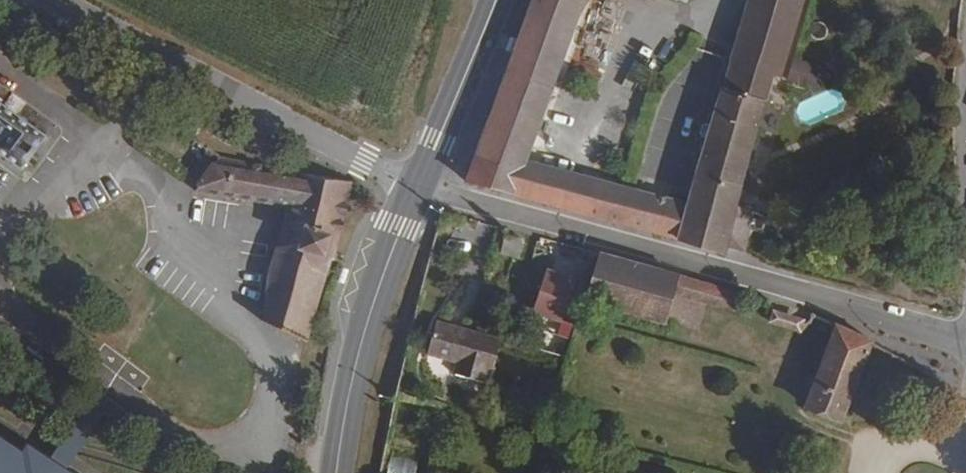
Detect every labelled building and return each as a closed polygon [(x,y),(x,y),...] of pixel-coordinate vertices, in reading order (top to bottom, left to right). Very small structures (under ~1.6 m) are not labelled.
[(789,73),(739,59),(693,207),(537,164),(590,0),(537,0),(470,186),(747,262),(762,218),(748,212),(789,73)] [(739,59),(789,73),(805,3),(806,0),(755,0),(739,59)] [(25,168),(47,136),(9,108),(0,102),(0,151),(25,168)] [(224,157),(212,149),(198,169),(206,177),(199,192),(292,208),(291,221),(307,230),(303,244),(279,247),(275,264),(263,337),(309,342),(332,260),(336,260),(337,253),(335,253),(353,180),(224,157)] [(307,230),(291,221),(279,247),(303,244),(307,230)] [(500,251),(519,255),(523,237),(505,233),(500,251)] [(606,243),(593,281),(697,316),(704,292),(736,303),(740,290),(606,243)] [(564,323),(578,279),(546,269),(532,313),(564,323)] [(502,323),(487,320),(441,312),(438,312),(432,349),(463,355),(461,367),(494,372),(496,357),(500,357),(508,324),(502,323)] [(843,420),(869,345),(834,327),(806,407),(843,420)] [(427,371),(450,374),(452,362),(429,359),(427,371)] [(24,450),(24,449),(0,435),(0,472),(65,472),(24,450)] [(387,472),(414,472),(414,460),(388,459),(387,472)]
